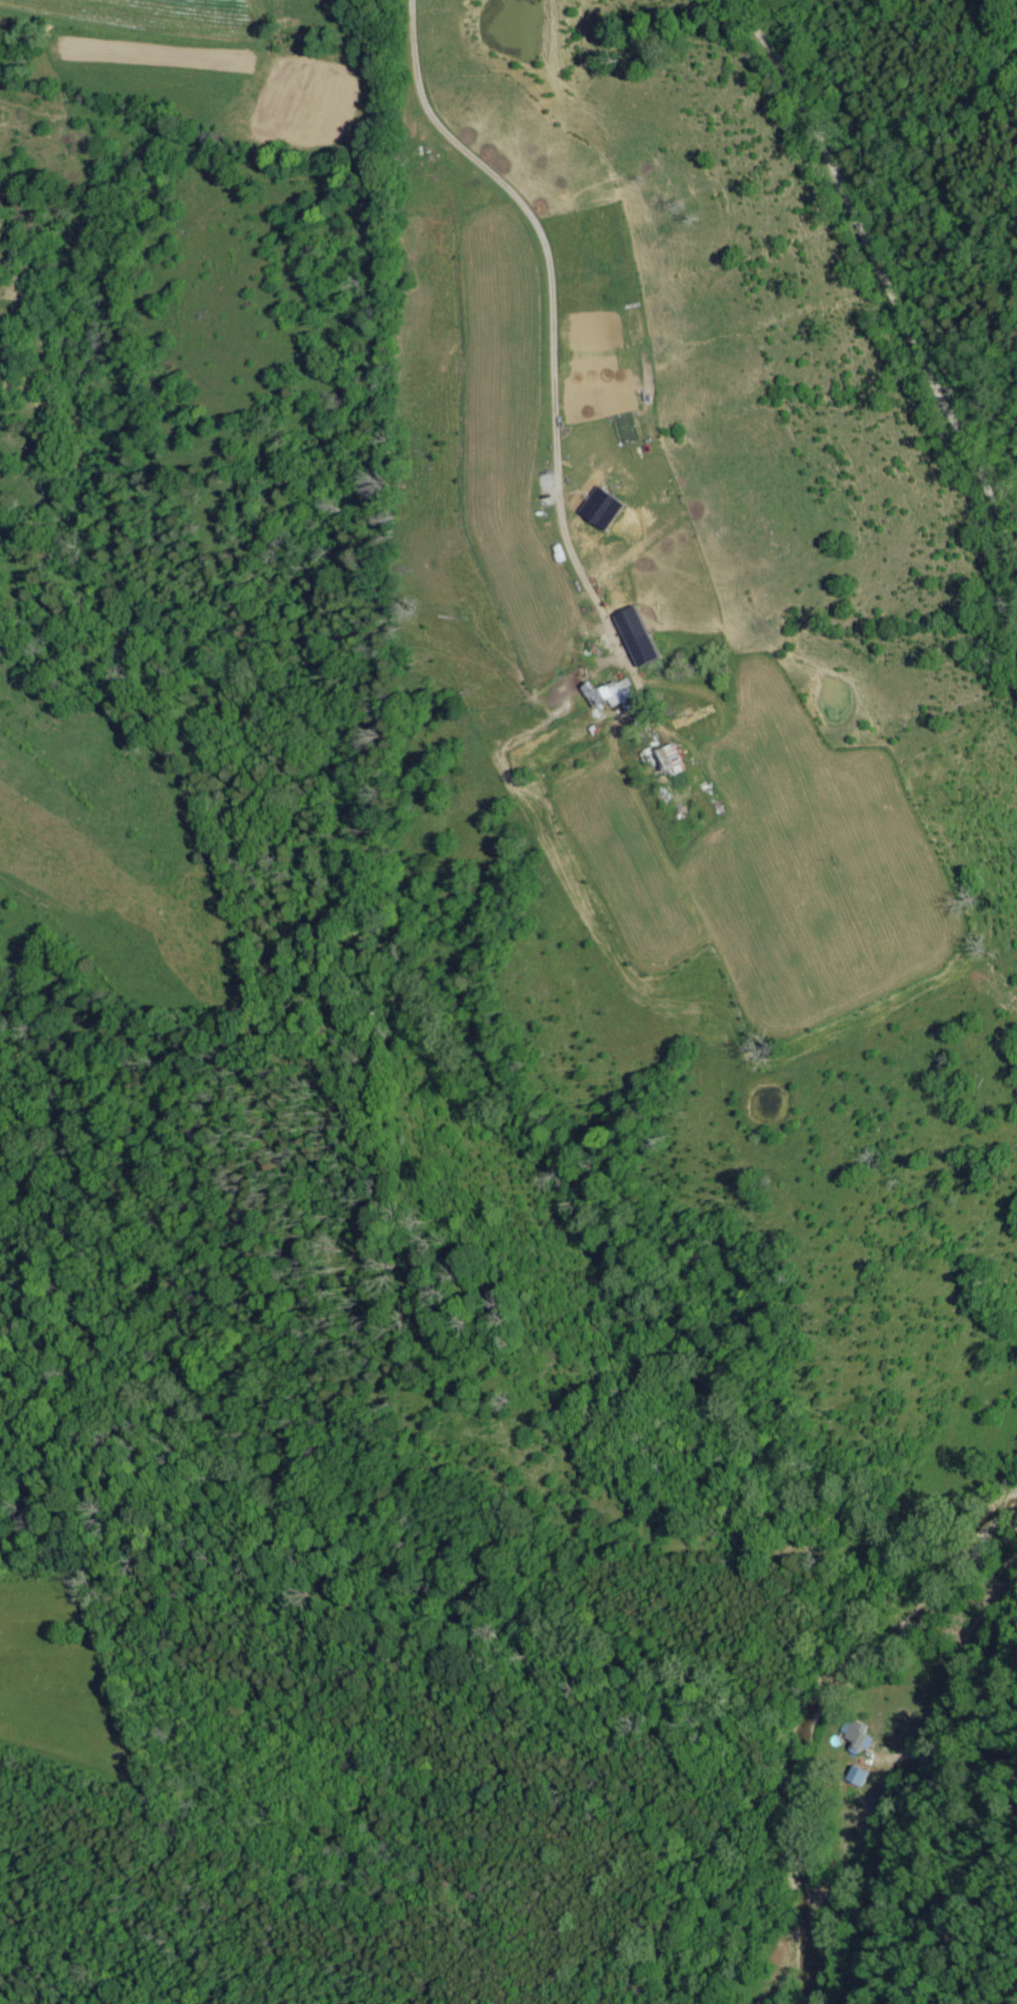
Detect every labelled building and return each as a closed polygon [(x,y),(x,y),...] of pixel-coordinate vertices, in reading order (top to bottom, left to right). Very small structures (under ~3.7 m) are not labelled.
[(580,514),(609,534),(629,506),(599,485),(580,514)] [(616,617),(642,670),(664,659),(638,606),(616,617)] [(635,696),(625,679),(605,690),(599,679),(584,687),(596,709),(610,701),(614,709),(635,696)] [(659,786),(670,782),(672,788),(689,782),(676,745),(658,751),(662,764),(652,767),(659,786)] [(873,1738),(842,1726),(838,1736),(854,1742),(849,1754),(858,1757),(861,1749),(868,1752),(873,1738)] [(861,1789),(868,1774),(855,1768),(848,1782),(861,1789)]
